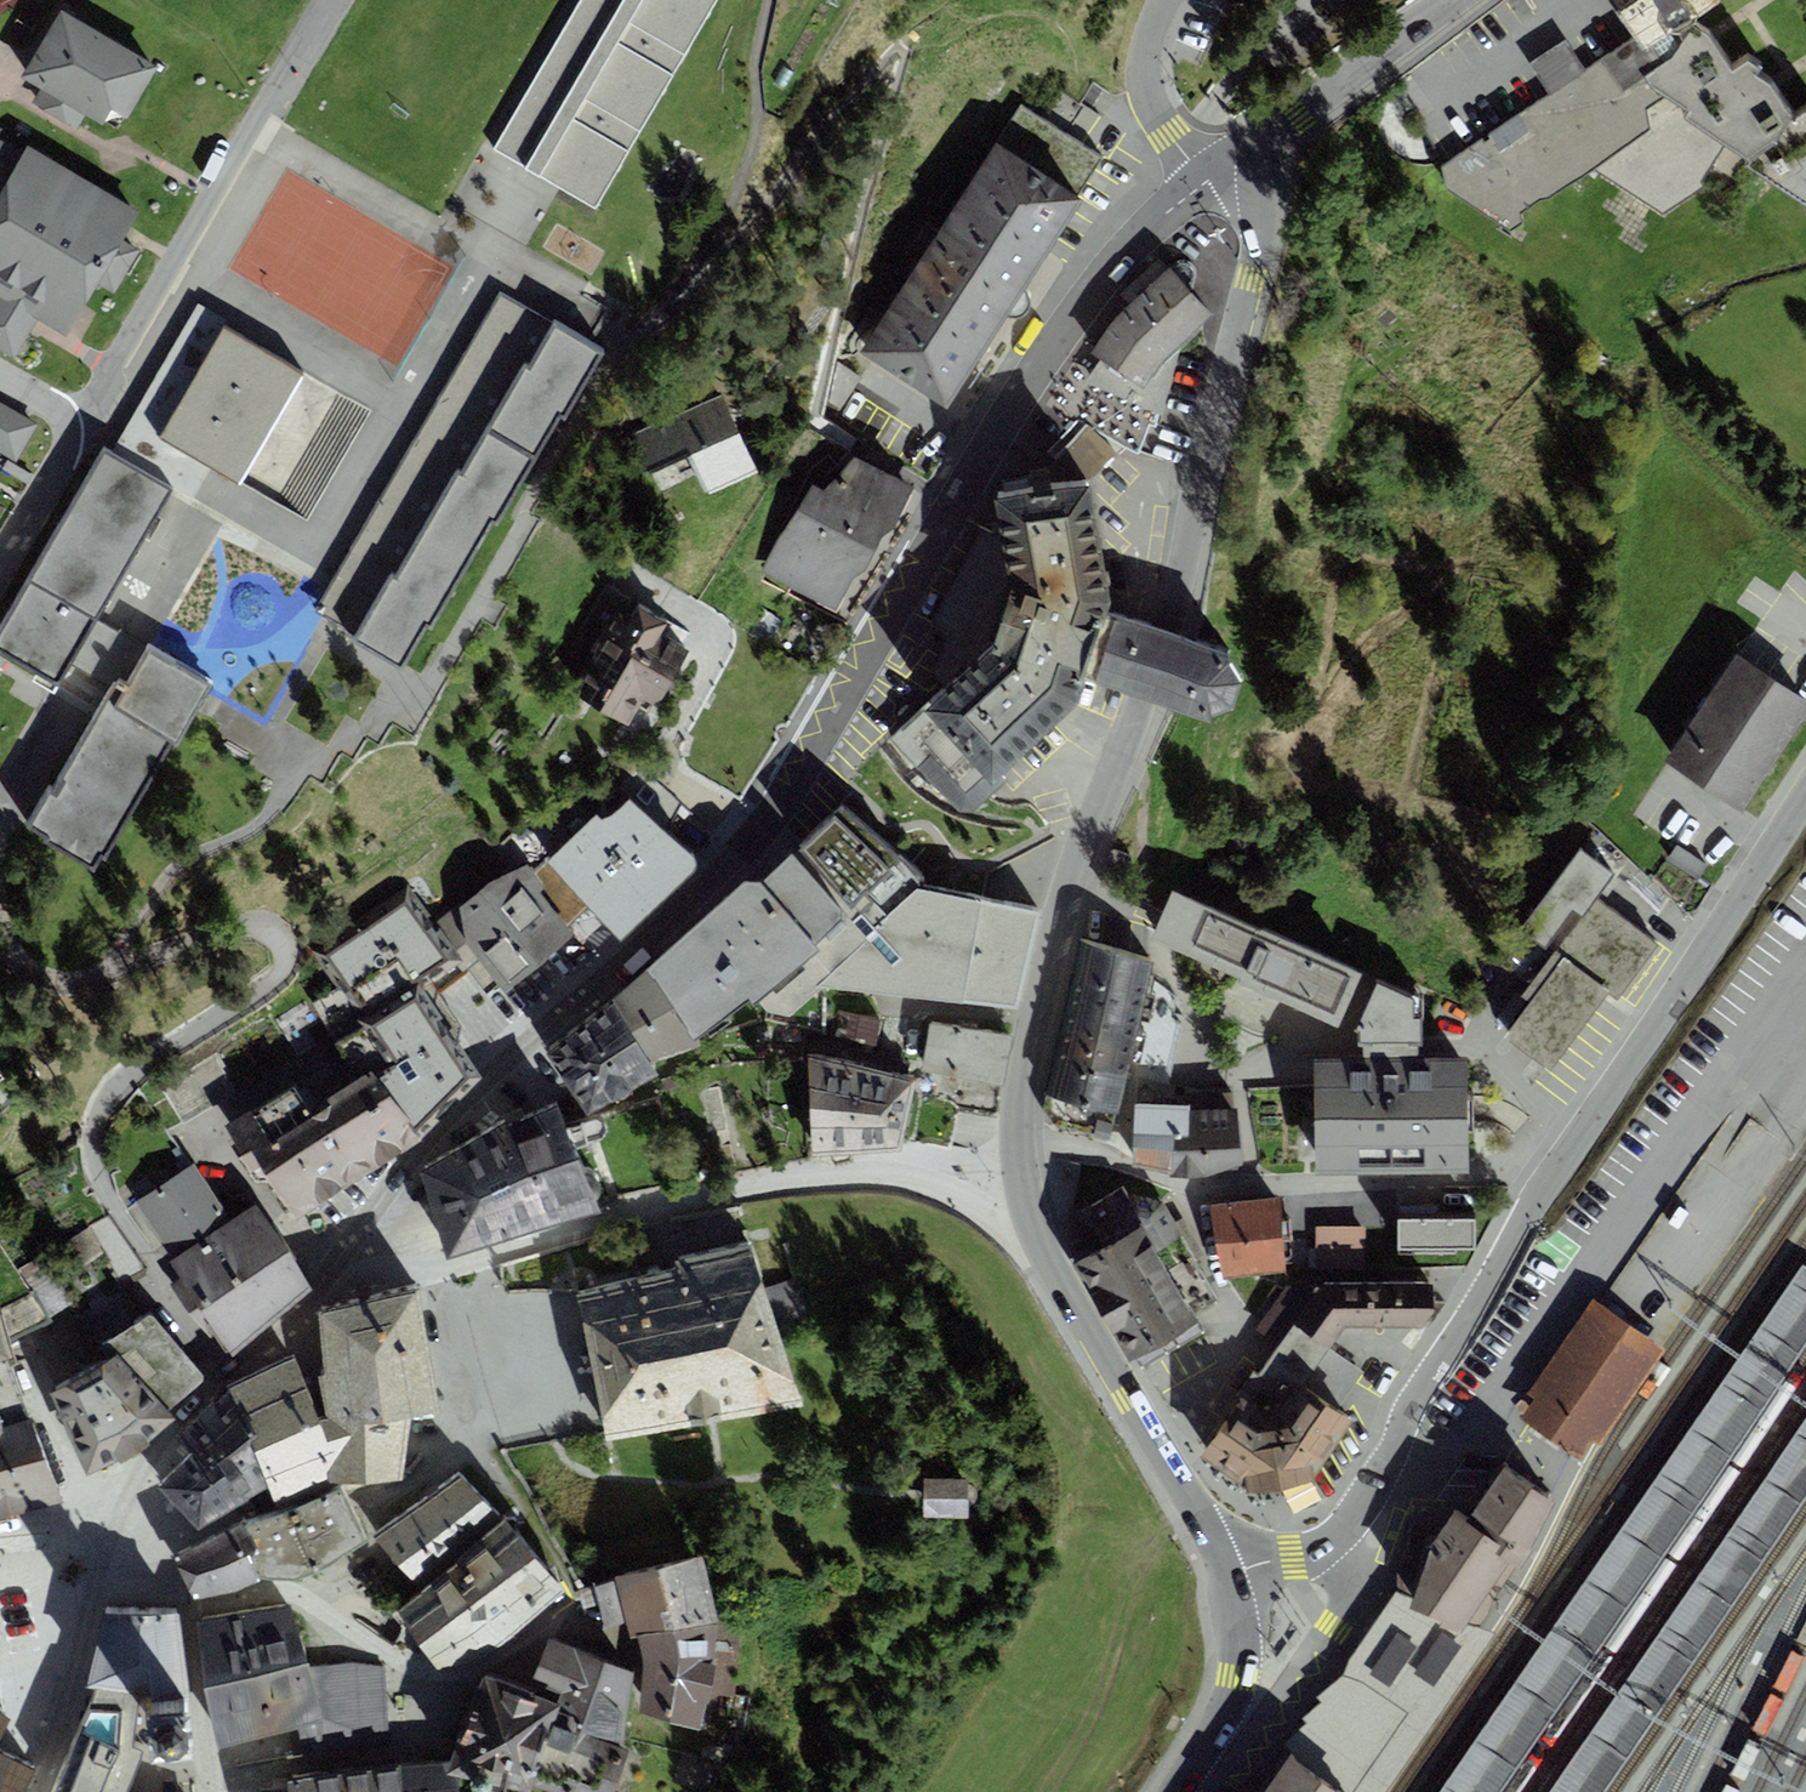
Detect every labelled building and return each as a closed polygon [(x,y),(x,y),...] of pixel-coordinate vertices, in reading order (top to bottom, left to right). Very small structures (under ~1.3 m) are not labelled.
[(594,209),(716,0),(581,0),(493,151),(594,209)] [(1644,51),(1691,20),(1720,0),(1609,0),(1634,36),(1644,51)] [(159,66),(60,10),(21,78),(41,89),(32,104),(56,117),(78,130),(85,117),(102,127),(111,110),(129,120),(159,66)] [(1672,59),(1696,26),(1691,20),(1644,51),(1634,36),(1587,69),(1567,39),(1547,54),(1532,64),(1549,96),(1447,164),(1443,167),(1447,188),(1511,231),(1523,223),(1521,212),(1541,200),(1549,199),(1594,168),(1664,215),(1705,187),(1703,181),(1723,147),(1705,134),(1685,120),(1688,112),(1653,89),(1645,77),(1672,59)] [(1705,134),(1755,77),(1761,71),(1748,62),(1732,73),(1709,36),(1696,26),(1672,59),(1645,77),(1653,89),(1688,112),(1685,120),(1705,134)] [(1805,141),(1805,113),(1793,122),(1771,87),(1755,77),(1705,134),(1723,147),(1751,162),(1748,167),(1772,183),(1805,141)] [(1068,132),(1026,105),(1000,144),(995,141),(861,350),(948,406),(1005,316),(1011,317),(1017,318),(1021,316),(1026,313),(1029,307),(1030,301),(1029,296),(1027,293),(1023,289),(1048,250),(1083,201),(1077,198),(1106,155),(1068,132)] [(0,130),(0,294),(1,294),(0,295),(0,345),(11,352),(33,314),(61,330),(89,282),(120,300),(148,252),(126,239),(142,213),(0,130)] [(1772,183),(1805,207),(1805,141),(1772,183)] [(1113,319),(1091,354),(1100,360),(1143,389),(1162,364),(1180,346),(1210,317),(1169,268),(1113,319)] [(602,353),(500,294),(314,615),(403,666),(426,626),(432,629),(493,523),(497,525),(560,417),(564,419),(602,353)] [(228,321),(197,303),(121,436),(111,453),(172,488),(187,496),(193,500),(202,484),(211,468),(161,440),(224,329),(228,321)] [(301,373),(224,329),(161,440),(211,468),(237,483),(301,373)] [(1143,389),(1100,360),(1084,383),(1161,416),(1180,346),(1162,364),(1143,389)] [(759,473),(720,391),(627,435),(647,476),(689,457),(708,497),(759,473)] [(0,403),(0,453),(16,462),(38,425),(0,403)] [(103,448),(0,628),(0,652),(59,686),(71,665),(97,619),(172,488),(111,453),(103,448)] [(854,458),(824,491),(812,485),(763,573),(836,613),(854,578),(866,571),(881,537),(894,529),(914,488),(854,458)] [(951,682),(891,737),(961,810),(972,810),(1013,775),(1015,764),(1079,701),(1091,679),(1143,698),(1209,720),(1232,708),(1243,683),(1230,654),(1163,631),(1107,611),(1112,601),(1092,483),(996,495),(1001,536),(980,528),(931,624),(948,635),(933,671),(951,682)] [(669,622),(605,586),(565,658),(587,670),(573,695),(628,726),(643,700),(657,708),(688,651),(661,636),(669,622)] [(71,665),(113,689),(116,685),(125,691),(149,649),(97,619),(71,665)] [(177,745),(211,685),(149,649),(125,691),(116,685),(113,689),(54,793),(50,790),(29,828),(48,839),(45,843),(93,870),(101,856),(105,859),(172,743),(177,745)] [(1664,763),(1743,814),(1805,716),(1805,700),(1735,654),(1664,763)] [(597,816),(547,863),(621,942),(694,871),(696,868),(696,863),(693,857),(629,801),(612,817),(601,820),(597,816)] [(844,806),(798,853),(854,908),(899,861),(844,806)] [(1579,848),(1519,929),(1608,995),(1619,1002),(1661,946),(1596,898),(1614,874),(1579,848)] [(745,881),(648,971),(695,1042),(750,1001),(755,1007),(759,1004),(821,952),(815,946),(848,916),(791,854),(761,882),(745,881)] [(1017,1010),(1039,914),(917,887),(924,880),(899,861),(854,908),(848,916),(815,946),(821,952),(759,1004),(766,1012),(790,1016),(824,988),(1017,1010)] [(546,887),(526,866),(489,883),(464,904),(462,901),(442,918),(503,990),(574,935),(539,893),(546,887)] [(460,962),(409,886),(311,951),(361,1026),(349,1034),(374,1069),(419,1141),(478,1080),(418,990),(460,962)] [(1259,931),(1173,893),(1151,941),(1241,981),(1239,983),(1338,1027),(1361,975),(1260,929),(1259,931)] [(1605,999),(1608,995),(1519,929),(1495,961),(1529,986),(1522,997),(1530,1003),(1504,1039),(1551,1073),(1605,999)] [(1155,961),(1081,942),(1070,986),(1143,1005),(1155,961)] [(695,1042),(648,971),(612,1001),(650,1064),(698,1047),(695,1042)] [(1363,1046),(1363,1060),(1314,1060),(1315,1175),(1468,1174),(1468,1059),(1419,1060),(1418,1046),(1422,1045),(1421,1019),(1415,1018),(1414,1001),(1376,985),(1355,1032),(1359,1035),(1359,1046),(1363,1046)] [(1143,1005),(1070,986),(1058,1031),(1132,1049),(1143,1005)] [(612,1001),(548,1055),(586,1117),(657,1074),(650,1064),(612,1001)] [(922,1071),(1002,1085),(1010,1037),(930,1023),(922,1071)] [(1132,1049),(1058,1031),(1047,1075),(1048,1075),(1121,1094),(1132,1049)] [(902,1151),(915,1079),(807,1056),(814,1158),(902,1151)] [(330,1106),(312,1117),(354,1182),(407,1148),(419,1141),(374,1069),(326,1099),(330,1106)] [(1121,1094),(1048,1075),(1041,1104),(1054,1124),(1110,1138),(1121,1094)] [(294,1219),(354,1182),(312,1117),(293,1087),(226,1129),(253,1173),(261,1168),(294,1219)] [(556,1104),(507,1128),(546,1230),(601,1214),(597,1204),(556,1104)] [(1188,1104),(1135,1105),(1134,1166),(1171,1174),(1172,1178),(1208,1178),(1243,1166),(1238,1109),(1190,1110),(1188,1104)] [(447,1260),(546,1230),(507,1128),(503,1124),(421,1173),(433,1213),(447,1260)] [(226,1213),(194,1165),(136,1203),(168,1251),(226,1213)] [(1195,1317),(1221,1302),(1163,1203),(1128,1196),(1123,1187),(1068,1218),(1083,1243),(1071,1250),(1079,1262),(1073,1266),(1129,1362),(1137,1358),(1143,1368),(1204,1333),(1195,1317)] [(1279,1198),(1212,1206),(1220,1279),(1287,1271),(1279,1198)] [(276,1234),(254,1204),(170,1263),(181,1278),(172,1285),(192,1313),(209,1337),(216,1332),(229,1350),(310,1287),(276,1234)] [(1476,1220),(1398,1221),(1398,1255),(1456,1255),(1456,1250),(1476,1250),(1476,1220)] [(1364,1226),(1316,1228),(1317,1262),(1365,1260),(1364,1226)] [(676,1272),(576,1293),(586,1346),(595,1394),(605,1433),(606,1442),(802,1407),(751,1245),(675,1263),(676,1272)] [(1805,1327),(1805,1265),(1443,1791),(1487,1791),(1805,1327)] [(1286,1286),(1254,1330),(1278,1346),(1293,1325),(1330,1350),(1346,1328),(1423,1329),(1434,1310),(1432,1283),(1286,1286)] [(51,1393),(88,1476),(118,1461),(119,1464),(134,1455),(150,1445),(148,1442),(176,1418),(167,1411),(203,1382),(203,1376),(152,1315),(139,1322),(121,1290),(80,1316),(106,1361),(51,1393)] [(317,1377),(322,1428),(409,1418),(440,1412),(419,1290),(364,1301),(318,1311),(324,1377),(317,1377)] [(0,1311),(0,1328),(5,1343),(50,1320),(33,1292),(0,1311)] [(1519,1419),(1579,1460),(1591,1442),(1598,1447),(1664,1350),(1591,1300),(1526,1395),(1533,1399),(1519,1419)] [(1330,1350),(1293,1325),(1278,1346),(1258,1375),(1253,1372),(1237,1395),(1243,1398),(1260,1410),(1283,1408),(1298,1384),(1337,1411),(1356,1383),(1362,1372),(1330,1350)] [(5,1343),(0,1328),(0,1362),(10,1359),(5,1343)] [(247,1438),(314,1408),(294,1355),(238,1381),(225,1386),(247,1438)] [(3,1427),(30,1418),(10,1359),(0,1362),(0,1420),(3,1427)] [(1243,1398),(1201,1460),(1251,1494),(1315,1480),(1322,1469),(1354,1422),(1337,1411),(1298,1384),(1283,1408),(1260,1410),(1243,1398)] [(179,1436),(193,1453),(240,1506),(268,1488),(247,1438),(225,1386),(179,1436)] [(314,1408),(247,1438),(268,1488),(277,1506),(329,1484),(322,1428),(314,1408)] [(1551,1791),(1597,1791),(1796,1504),(1805,1490),(1805,1416),(1551,1791)] [(10,1517),(62,1503),(30,1418),(3,1427),(0,1420),(0,1520),(10,1517)] [(402,1482),(409,1418),(322,1428),(329,1484),(402,1482)] [(198,1531),(240,1506),(193,1453),(159,1489),(179,1510),(198,1531)] [(1284,1744),(1290,1755),(1278,1773),(1264,1791),(1366,1791),(1480,1628),(1490,1613),(1494,1601),(1525,1562),(1535,1552),(1532,1549),(1554,1505),(1504,1469),(1470,1518),(1455,1509),(1436,1537),(1412,1526),(1396,1569),(1396,1589),(1349,1658),(1342,1675),(1317,1697),(1321,1702),(1302,1719),(1305,1723),(1284,1744)] [(496,1515),(461,1477),(371,1535),(417,1585),(496,1515)] [(969,1480),(924,1480),(924,1520),(969,1520),(969,1480)] [(366,1539),(341,1488),(289,1511),(238,1526),(261,1581),(293,1583),(331,1565),(366,1539)] [(464,1668),(561,1590),(507,1523),(395,1612),(443,1673),(464,1668)] [(261,1581),(238,1526),(202,1543),(179,1554),(198,1600),(230,1595),(261,1581)] [(701,1557),(580,1591),(584,1609),(599,1606),(605,1630),(626,1624),(629,1639),(638,1637),(644,1669),(641,1712),(707,1731),(722,1624),(701,1557)] [(188,1701),(176,1609),(107,1607),(87,1684),(97,1686),(141,1697),(146,1697),(146,1705),(150,1747),(192,1744),(188,1701)] [(199,1619),(218,1750),(288,1732),(323,1721),(309,1667),(291,1607),(199,1619)] [(1492,1635),(1480,1628),(1366,1791),(1384,1791),(1492,1635)] [(558,1705),(534,1787),(546,1791),(615,1791),(629,1752),(624,1748),(635,1674),(546,1639),(533,1680),(562,1692),(558,1705)] [(389,1746),(385,1668),(309,1667),(323,1721),(288,1732),(290,1757),(389,1746)] [(534,1787),(558,1705),(482,1678),(451,1765),(447,1776),(456,1778),(519,1791),(533,1791),(534,1787)] [(52,1791),(129,1791),(141,1762),(143,1753),(132,1747),(141,1697),(97,1686),(54,1787),(52,1791)] [(10,1719),(2,1713),(0,1712),(0,1741),(10,1719)] [(33,1771),(0,1752),(0,1791),(23,1791),(33,1771)] [(456,1778),(447,1776),(451,1765),(287,1782),(288,1791),(457,1791),(456,1778)]
